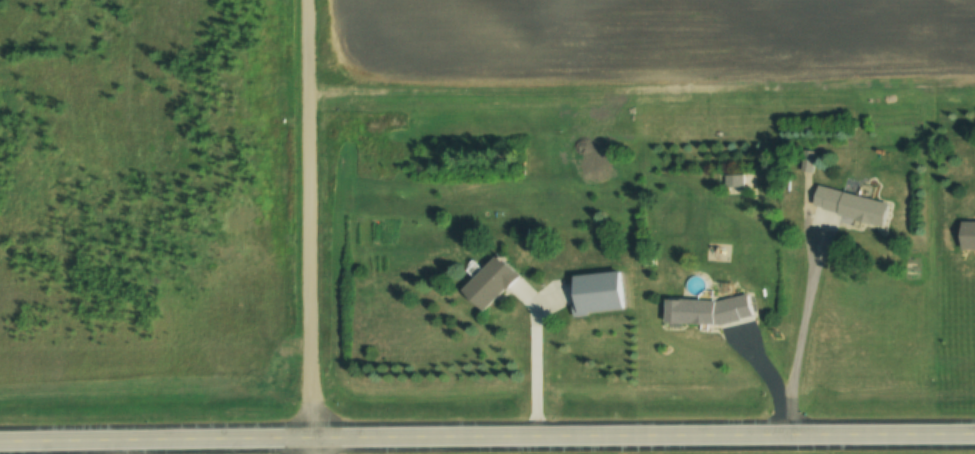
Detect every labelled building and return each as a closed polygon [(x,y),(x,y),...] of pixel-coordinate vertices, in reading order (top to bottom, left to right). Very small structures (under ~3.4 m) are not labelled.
[(815,185),(809,209),(884,227),(890,203),(815,185)] [(959,221),(959,250),(974,250),(974,222),(959,221)] [(458,292),(483,313),(517,274),(494,253),(480,269),(476,265),(473,268),(469,265),(465,269),(472,276),(458,292)] [(568,276),(571,315),(624,310),(621,271),(568,276)] [(749,324),(750,299),(662,298),(662,322),(749,324)]
